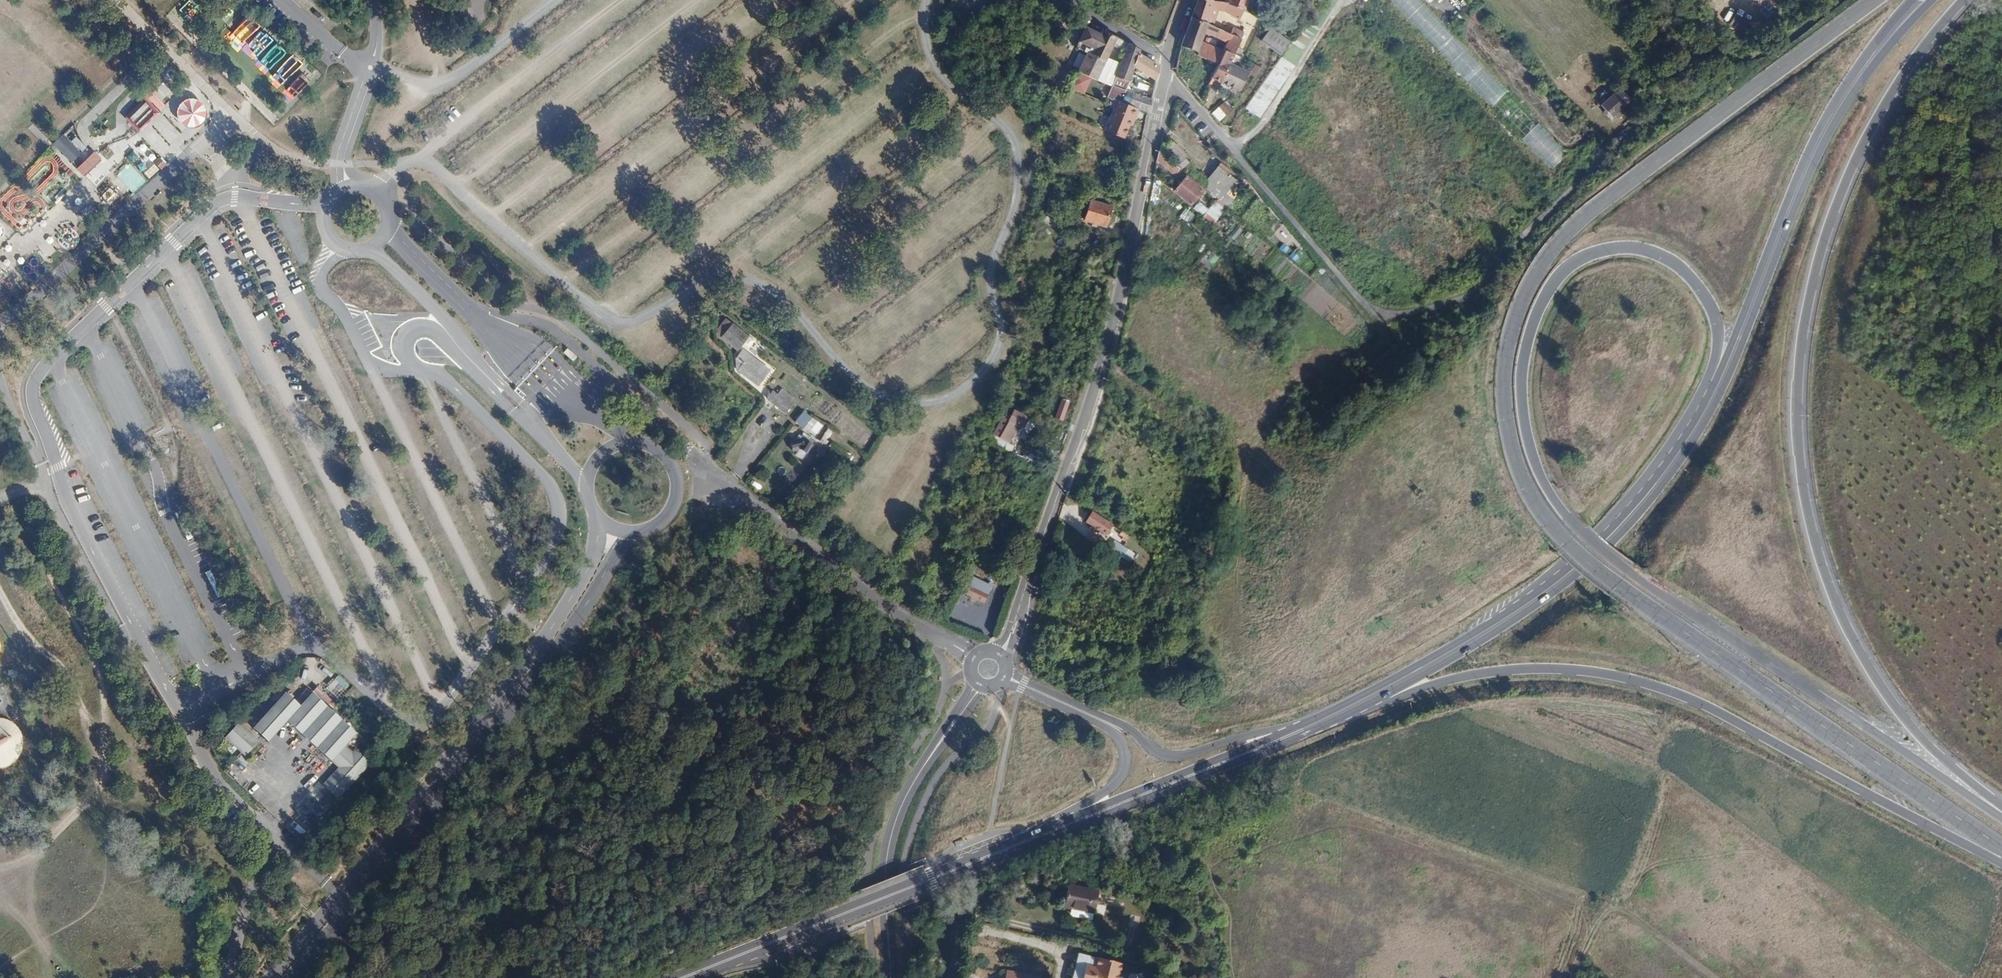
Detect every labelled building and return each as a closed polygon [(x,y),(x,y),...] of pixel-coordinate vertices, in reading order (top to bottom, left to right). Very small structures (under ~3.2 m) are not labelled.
[(1242,10),(1225,2),(1213,0),(1196,0),(1193,7),(1192,9),(1196,10),(1194,17),(1190,15),(1189,17),(1195,19),(1198,21),(1202,22),(1210,27),(1213,18),(1211,17),(1213,13),(1227,17),(1229,18),(1237,21),(1242,10)] [(1225,2),(1242,10),(1246,1),(1246,0),(1226,0),(1225,2)] [(1245,108),(1256,116),(1298,55),(1305,46),(1308,41),(1314,30),(1334,0),(1321,0),(1245,108)] [(1551,169),(1568,154),(1422,0),(1391,0),(1551,169)] [(1691,8),(1695,4),(1736,48),(1775,12),(1763,0),(1684,0),(1691,8)] [(1216,30),(1210,27),(1202,22),(1198,21),(1195,19),(1189,17),(1185,27),(1201,33),(1213,38),(1213,36),(1216,30)] [(1228,36),(1238,41),(1243,31),(1233,25),(1228,36)] [(1100,33),(1084,27),(1075,47),(1086,53),(1090,55),(1100,33)] [(1184,31),(1183,34),(1199,40),(1201,33),(1185,27),(1184,31)] [(1268,27),(1259,41),(1279,54),(1289,40),(1268,27)] [(1226,35),(1216,30),(1213,36),(1224,42),(1226,35)] [(1115,37),(1101,31),(1100,33),(1090,55),(1103,62),(1115,37)] [(1183,34),(1179,46),(1195,52),(1195,50),(1198,41),(1199,40),(1183,34)] [(1232,53),(1238,41),(1228,36),(1226,35),(1224,42),(1221,49),(1222,49),(1229,52),(1232,53)] [(1198,41),(1195,50),(1197,50),(1196,54),(1216,63),(1222,51),(1198,41)] [(1111,98),(1117,100),(1121,102),(1125,90),(1133,67),(1137,54),(1139,49),(1127,44),(1116,74),(1111,87),(1107,96),(1111,98)] [(1219,81),(1237,90),(1245,72),(1227,63),(1232,53),(1229,52),(1222,49),(1222,51),(1216,63),(1210,76),(1219,81)] [(1086,53),(1077,72),(1084,75),(1090,77),(1095,80),(1100,67),(1103,62),(1090,55),(1086,53)] [(1133,67),(1155,81),(1158,65),(1137,54),(1133,67)] [(159,60),(155,61),(152,64),(151,68),(152,73),(155,76),(159,77),(163,76),(166,73),(168,69),(167,65),(164,62),(159,60)] [(1111,87),(1116,74),(1100,67),(1095,80),(1108,85),(1111,87)] [(1077,72),(1069,88),(1076,90),(1078,87),(1082,78),(1084,75),(1077,72)] [(1619,88),(1602,106),(1614,118),(1617,115),(1621,118),(1625,114),(1622,110),(1631,100),(1619,88)] [(1128,104),(1131,92),(1125,90),(1121,102),(1128,104)] [(1136,108),(1147,111),(1148,112),(1151,98),(1131,92),(1128,104),(1136,108)] [(190,100),(185,100),(181,103),(177,106),(175,110),(175,115),(176,119),(178,123),(182,127),(186,128),(191,129),(195,128),(199,125),(202,122),(204,117),(204,112),(202,107),(199,104),(195,101),(190,100)] [(1112,107),(1102,129),(1121,137),(1127,124),(1130,116),(1133,117),(1136,108),(1128,104),(1121,102),(1117,100),(1114,108),(1112,107)] [(143,102),(128,117),(140,129),(155,114),(143,102)] [(1219,121),(1230,110),(1223,103),(1212,113),(1219,121)] [(1290,120),(1284,127),(1291,133),(1297,126),(1290,120)] [(71,164),(80,155),(61,135),(51,145),(71,164)] [(1168,160),(1157,150),(1156,159),(1163,166),(1168,160)] [(96,155),(93,152),(75,169),(82,176),(100,159),(96,155)] [(157,157),(152,162),(160,169),(165,164),(157,157)] [(1216,167),(1209,176),(1211,176),(1227,189),(1234,181),(1227,175),(1230,171),(1225,167),(1222,171),(1216,167)] [(1184,176),(1173,190),(1190,203),(1201,189),(1184,176)] [(1211,176),(1209,176),(1209,177),(1226,190),(1227,189),(1211,176)] [(1226,190),(1209,177),(1204,182),(1222,196),(1226,190)] [(99,189),(118,206),(125,199),(106,181),(99,189)] [(1050,206),(1058,188),(1060,184),(1053,183),(1044,203),(1050,206)] [(1090,198),(1091,193),(1060,184),(1058,188),(1090,198)] [(1222,211),(1226,207),(1216,199),(1212,203),(1222,211)] [(1089,200),(1083,219),(1104,225),(1109,205),(1089,200)] [(1211,224),(1215,220),(1216,219),(1206,211),(1202,216),(1211,224)] [(731,324),(727,329),(744,342),(748,337),(731,324)] [(744,342),(727,329),(719,339),(736,352),(744,342)] [(740,353),(736,358),(741,362),(764,379),(769,373),(748,357),(747,359),(740,353)] [(756,389),(764,379),(741,362),(739,365),(743,368),(738,375),(756,389)] [(513,392),(521,399),(524,396),(516,388),(513,392)] [(772,390),(766,397),(785,411),(790,404),(772,390)] [(812,419),(802,411),(794,422),(804,430),(812,419)] [(990,444),(1008,453),(1012,447),(1006,444),(1016,426),(1019,427),(1023,419),(1012,412),(1008,420),(1002,417),(997,427),(998,428),(1002,430),(998,439),(995,438),(994,437),(990,444)] [(823,426),(815,439),(822,443),(830,430),(823,426)] [(801,438),(788,439),(789,449),(798,448),(804,453),(813,440),(804,433),(801,438)] [(1085,521),(1091,525),(1098,529),(1105,534),(1111,524),(1091,511),(1085,521)] [(947,532),(936,526),(930,536),(942,542),(947,532)] [(1125,541),(1129,535),(1120,530),(1118,534),(1122,536),(1120,539),(1125,541)] [(1113,540),(1107,549),(1121,558),(1126,549),(1122,546),(1113,540)] [(957,587),(964,591),(972,577),(965,573),(957,587)] [(972,577),(964,591),(981,601),(989,587),(972,577)] [(340,695),(335,682),(322,687),(327,700),(340,695)] [(345,746),(357,734),(340,719),(312,693),(300,706),(285,693),(253,728),(268,742),(287,722),(331,762),(334,759),(341,765),(338,768),(322,785),(338,799),(362,772),(356,767),(364,758),(355,750),(353,752),(345,746)] [(17,730),(13,725),(7,721),(1,719),(0,719),(0,769),(1,769),(8,766),(14,762),(18,757),(21,750),(21,743),(20,737),(17,730)] [(245,756),(259,741),(239,723),(225,738),(241,753),(245,756)] [(362,772),(370,764),(364,758),(356,767),(362,772)] [(334,759),(331,762),(338,768),(341,765),(334,759)] [(964,843),(962,839),(952,843),(954,847),(964,843)] [(1098,892),(1068,886),(1064,908),(1095,913),(1098,892)] [(811,949),(791,956),(793,962),(813,955),(811,949)] [(1071,977),(1118,977),(1121,966),(1077,954),(1071,977)]
